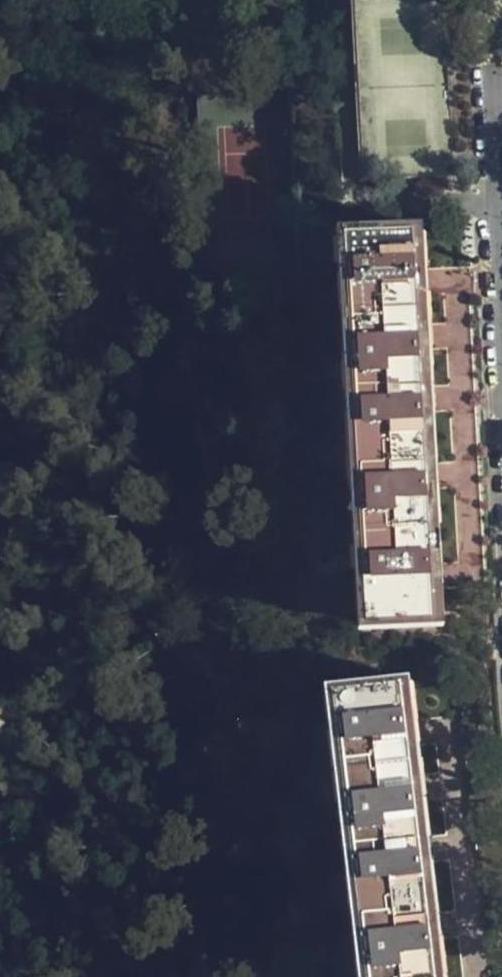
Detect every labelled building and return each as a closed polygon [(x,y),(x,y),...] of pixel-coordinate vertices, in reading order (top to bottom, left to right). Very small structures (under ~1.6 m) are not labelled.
[(459,538),(417,230),(349,238),(401,623),(469,612),(464,582),(459,538)] [(409,671),(345,680),(384,976),(451,976),(409,671)]
